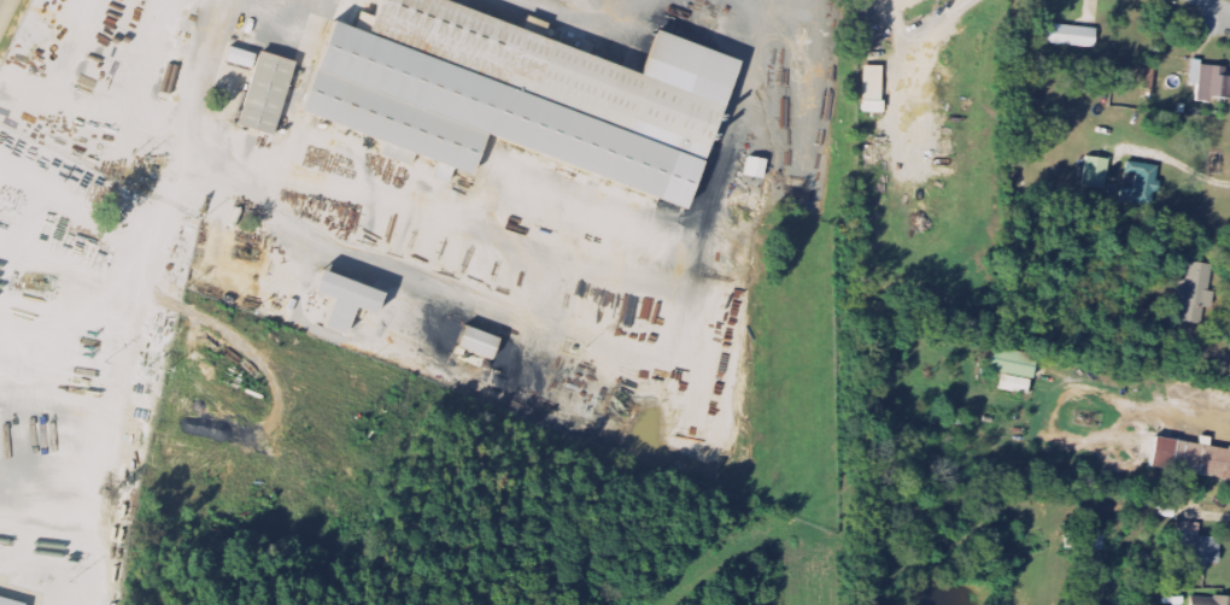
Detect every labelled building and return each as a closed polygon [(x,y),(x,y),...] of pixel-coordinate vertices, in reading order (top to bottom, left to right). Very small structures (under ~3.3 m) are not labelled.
[(710,164),(711,165),(745,61),(661,33),(649,70),(437,0),(385,0),(379,18),(364,13),(359,29),(337,22),(306,115),(387,142),(382,156),(414,167),(418,156),(440,163),(435,178),(452,184),(457,170),(478,177),(490,140),(695,208),(710,164)] [(550,37),(554,24),(532,17),(528,30),(550,37)] [(1098,48),(1099,28),(1048,26),(1047,46),(1098,48)] [(256,49),(293,61),(270,133),(234,122),(256,49)] [(1203,66),(1203,60),(1193,60),(1192,85),(1199,86),(1198,100),(1229,102),(1229,78),(1229,77),(1229,67),(1203,66)] [(886,67),(866,66),(865,113),(885,114),(886,67)] [(767,180),(770,161),(751,157),(747,177),(767,180)] [(1109,189),(1112,160),(1088,157),(1085,187),(1109,189)] [(1157,207),(1160,188),(1158,187),(1161,166),(1130,162),(1128,174),(1139,176),(1137,190),(1126,188),(1124,203),(1157,207)] [(1216,266),(1192,263),(1190,281),(1184,280),(1178,320),(1208,324),(1216,266)] [(329,330),(352,337),(361,310),(382,317),(390,294),(327,273),(319,294),(339,301),(329,330)] [(462,350),(472,354),(468,363),(490,371),(493,361),(507,366),(515,344),(470,328),(462,350)] [(994,374),(1037,378),(1040,354),(997,350),(994,374)] [(1033,381),(1003,375),(1001,390),(1030,396),(1033,381)] [(1229,482),(1229,449),(1213,447),(1214,438),(1202,437),(1201,444),(1159,439),(1154,472),(1229,482)] [(1180,561),(1198,563),(1197,571),(1209,572),(1210,564),(1220,565),(1223,541),(1200,537),(1202,526),(1185,523),(1180,561)] [(27,603),(0,596),(0,604),(26,604),(27,603)]
